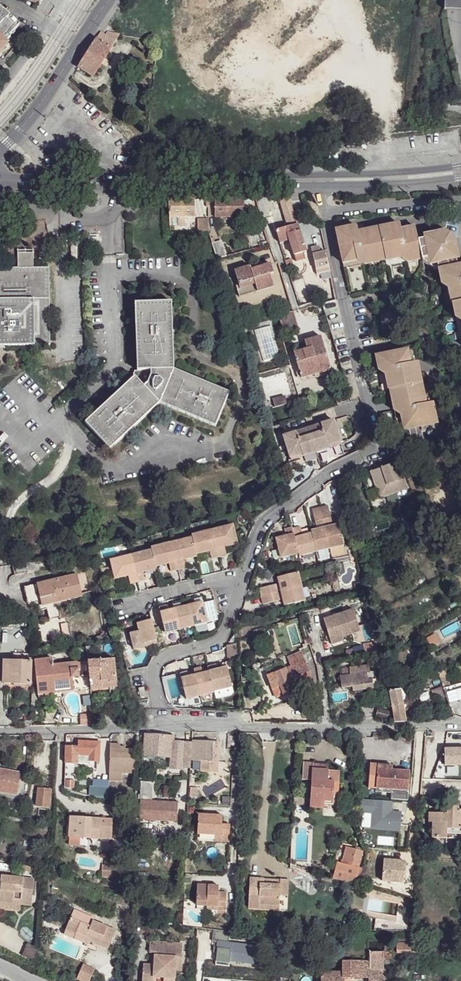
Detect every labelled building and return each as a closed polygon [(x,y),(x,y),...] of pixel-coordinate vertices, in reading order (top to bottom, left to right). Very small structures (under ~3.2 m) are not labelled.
[(0,8),(0,25),(15,27),(18,22),(0,8)] [(5,42),(4,41),(15,27),(0,25),(0,48),(5,42)] [(101,32),(96,41),(110,49),(119,35),(108,33),(106,35),(101,32)] [(96,41),(79,67),(93,76),(110,49),(96,41)] [(289,196),(279,199),(288,227),(297,224),(294,213),(289,196)] [(194,199),(168,198),(169,214),(170,219),(195,216),(194,199)] [(244,199),(214,199),(215,216),(244,216),(244,199)] [(393,252),(393,259),(403,257),(408,263),(417,261),(415,255),(422,254),(418,228),(404,230),(402,221),(360,229),(359,222),(339,226),(343,254),(351,253),(352,259),(358,259),(368,264),(382,262),(381,254),(393,252)] [(208,222),(195,222),(196,232),(208,232),(208,222)] [(288,227),(276,230),(280,243),(290,240),(294,255),(306,251),(297,224),(288,227)] [(450,232),(427,236),(430,259),(439,263),(460,259),(457,237),(450,232)] [(222,242),(212,244),(217,260),(227,257),(222,242)] [(319,249),(312,251),(318,274),(330,271),(326,252),(320,253),(319,249)] [(29,252),(15,253),(15,267),(30,266),(29,252)] [(381,254),(382,262),(393,259),(393,252),(381,254)] [(351,253),(343,254),(344,261),(352,259),(351,253)] [(0,268),(0,344),(47,342),(45,286),(44,265),(15,267),(0,268)] [(251,267),(235,271),(240,290),(238,290),(240,298),(275,286),(271,275),(275,274),(272,265),(252,270),(251,267)] [(441,271),(441,277),(437,278),(438,286),(448,292),(449,300),(456,298),(457,305),(459,312),(452,313),(453,320),(460,327),(460,267),(441,271)] [(172,303),(136,305),(138,371),(151,371),(175,370),(172,303)] [(279,315),(283,331),(298,327),(294,311),(279,315)] [(319,336),(302,340),(304,349),(291,353),(297,370),(297,373),(319,367),(321,372),(329,369),(319,336)] [(408,349),(379,355),(380,361),(374,362),(377,378),(387,383),(388,390),(395,390),(396,396),(398,404),(391,405),(392,412),(401,418),(402,424),(408,424),(410,429),(437,424),(434,404),(426,405),(422,383),(419,370),(413,370),(408,349)] [(321,372),(319,367),(297,373),(297,370),(295,371),(294,372),(295,375),(297,377),(299,377),(313,374),(314,377),(321,375),(321,372)] [(175,370),(151,371),(152,377),(149,383),(144,387),(161,404),(169,381),(175,370)] [(229,392),(175,370),(169,381),(161,404),(216,426),(229,392)] [(144,387),(135,377),(85,423),(110,450),(161,404),(144,387)] [(395,390),(388,390),(390,398),(396,396),(395,390)] [(346,392),(333,395),(335,404),(348,401),(346,392)] [(333,421),(308,429),(314,452),(340,445),(333,421)] [(308,429),(282,436),(289,459),(314,452),(308,429)] [(394,464),(383,468),(390,487),(401,482),(394,464)] [(326,507),(318,509),(322,525),(329,523),(326,507)] [(318,509),(310,511),(314,527),(322,525),(318,509)] [(235,525),(215,530),(221,557),(229,555),(227,547),(240,544),(235,525)] [(336,525),(323,528),(328,549),(342,545),(336,525)] [(298,526),(290,528),(296,554),(297,556),(315,552),(310,532),(300,534),(298,526)] [(290,528),(283,530),(284,537),(274,539),(279,559),(296,554),(290,528)] [(323,528),(310,532),(315,552),(328,549),(323,528)] [(215,530),(194,534),(195,537),(199,553),(212,551),(214,558),(221,557),(215,530)] [(195,537),(175,542),(182,568),(189,566),(187,558),(199,555),(199,553),(195,537)] [(175,542),(153,547),(154,550),(158,565),(172,562),(174,569),(182,568),(175,542)] [(389,544),(382,549),(386,554),(393,550),(389,544)] [(154,550),(134,554),(140,581),(147,579),(145,571),(158,569),(158,565),(154,550)] [(134,554),(112,559),(116,578),(129,576),(131,583),(140,581),(134,554)] [(17,565),(17,572),(19,571),(52,563),(51,559),(17,565)] [(52,567),(52,563),(19,571),(20,575),(43,572),(43,568),(52,567)] [(297,574),(278,580),(281,593),(301,587),(297,574)] [(81,575),(40,584),(43,598),(55,596),(57,603),(61,603),(87,597),(81,575)] [(43,598),(40,584),(28,586),(32,605),(40,603),(42,611),(50,609),(52,619),(64,617),(61,603),(57,603),(55,596),(43,598)] [(275,586),(258,591),(260,598),(277,594),(275,586)] [(301,587),(281,593),(285,607),(305,602),(301,587)] [(277,594),(260,598),(262,607),(279,602),(277,594)] [(202,596),(188,598),(190,604),(203,601),(202,596)] [(188,598),(174,601),(176,607),(190,604),(188,598)] [(174,601),(160,605),(161,611),(176,607),(174,601)] [(203,601),(190,604),(195,625),(209,622),(203,601)] [(190,604),(176,607),(181,629),(195,625),(190,604)] [(176,607),(161,611),(166,631),(181,629),(176,607)] [(342,635),(359,630),(352,607),(323,615),(329,635),(341,632),(342,635)] [(149,613),(137,616),(137,621),(152,618),(151,610),(149,613)] [(152,618),(137,621),(139,629),(130,631),(133,646),(143,645),(142,642),(157,639),(152,618)] [(291,666),(268,676),(277,698),(305,686),(304,683),(314,679),(307,662),(306,663),(301,651),(287,657),(291,666)] [(52,659),(34,662),(38,692),(73,688),(71,676),(79,675),(77,663),(53,665),(52,659)] [(32,660),(5,660),(5,682),(32,682),(32,660)] [(113,660),(88,663),(91,689),(117,685),(113,660)] [(178,677),(225,667),(224,661),(177,672),(178,677)] [(183,698),(212,692),(214,697),(229,694),(227,687),(230,687),(225,667),(178,677),(183,698)] [(352,690),(375,688),(374,671),(340,674),(341,687),(352,686),(352,690)] [(399,689),(391,691),(397,722),(405,721),(399,689)] [(173,737),(146,735),(145,750),(153,751),(152,759),(163,759),(163,756),(175,757),(175,761),(178,762),(178,769),(186,770),(187,767),(191,768),(192,744),(173,742),(173,737)] [(100,741),(78,740),(77,746),(68,746),(67,762),(90,763),(90,761),(99,761),(100,741)] [(218,742),(194,740),(193,761),(201,762),(201,773),(218,773),(218,762),(218,742)] [(120,744),(110,743),(108,772),(121,773),(136,773),(137,749),(120,749),(120,744)] [(447,747),(446,763),(460,764),(460,748),(447,747)] [(312,758),(304,758),(305,775),(311,775),(311,804),(325,803),(325,796),(335,796),(334,777),(341,777),(341,764),(327,765),(312,764),(312,758)] [(378,764),(369,763),(367,787),(392,789),(391,798),(408,800),(410,771),(392,770),(377,769),(378,764)] [(0,770),(0,779),(19,782),(20,773),(0,770)] [(17,795),(19,782),(0,779),(0,792),(17,795)] [(154,782),(141,782),(140,816),(179,817),(180,802),(154,801),(154,782)] [(52,790),(40,789),(38,805),(50,807),(52,790)] [(391,801),(373,800),(371,828),(401,830),(402,812),(391,811),(391,801)] [(449,805),(445,805),(444,812),(431,812),(430,821),(434,822),(434,837),(460,839),(460,809),(460,805),(449,805)] [(221,816),(198,814),(197,836),(215,837),(215,842),(229,844),(230,825),(220,825),(221,816)] [(112,819),(71,817),(70,834),(90,834),(90,838),(100,838),(100,837),(111,838),(112,819)] [(353,884),(363,870),(363,868),(358,867),(361,851),(349,849),(345,865),(340,864),(339,875),(345,877),(344,881),(353,884)] [(407,861),(386,860),(385,882),(406,883),(407,861)] [(126,865),(102,864),(102,873),(126,874),(126,865)] [(0,876),(0,903),(20,906),(20,900),(30,901),(33,880),(0,876)] [(265,878),(250,877),(248,907),(259,908),(260,904),(279,905),(280,895),(288,895),(289,880),(280,879),(280,884),(264,883),(265,878)] [(218,886),(197,885),(196,906),(206,906),(216,906),(216,911),(225,911),(226,892),(218,892),(218,886)] [(20,906),(0,903),(0,909),(18,912),(20,906)] [(85,915),(74,910),(71,919),(83,924),(85,915)] [(83,924),(71,919),(64,934),(89,945),(90,942),(108,950),(116,931),(94,921),(91,927),(83,924)] [(260,942),(229,939),(230,933),(213,932),(212,941),(218,941),(216,961),(230,963),(230,960),(257,963),(260,942)] [(181,944),(148,940),(147,953),(149,953),(154,953),(153,966),(148,965),(142,965),(141,979),(152,979),(152,976),(173,978),(174,969),(175,961),(180,962),(181,944)] [(412,943),(397,943),(397,953),(412,952),(412,943)] [(384,952),(368,952),(368,961),(368,970),(384,969),(384,952)] [(368,961),(342,961),(342,972),(343,972),(344,977),(368,977),(368,970),(368,961)] [(81,980),(89,980),(95,968),(83,963),(76,979),(81,980)] [(368,970),(368,977),(370,980),(390,980),(390,969),(384,969),(368,970)] [(321,973),(321,980),(344,980),(344,977),(343,972),(342,972),(321,973)]
